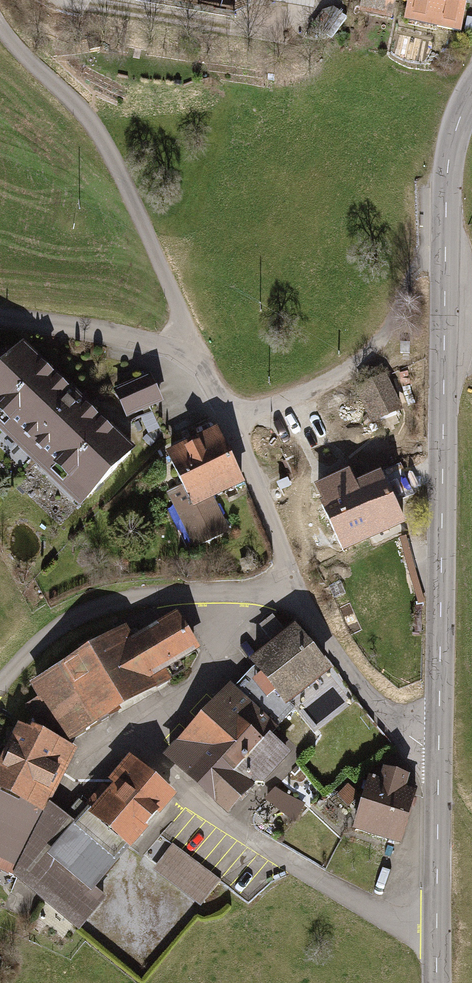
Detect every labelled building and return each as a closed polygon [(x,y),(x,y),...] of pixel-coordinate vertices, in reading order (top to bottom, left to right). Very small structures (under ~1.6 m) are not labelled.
[(310,15),(313,0),(223,0),(310,15)] [(362,13),(392,20),(397,0),(365,0),(362,13)] [(405,26),(464,37),(471,0),(410,0),(405,26)] [(75,510),(128,453),(18,351),(0,370),(0,439),(75,510)] [(150,378),(115,394),(127,421),(163,404),(150,378)] [(402,414),(385,380),(357,393),(373,428),(402,414)] [(210,502),(243,486),(218,434),(171,456),(186,487),(171,495),(196,549),(226,536),(210,502)] [(310,504),(334,557),(398,528),(385,501),(397,496),(388,476),(376,481),(374,476),(340,491),(333,477),(309,489),(315,502),(310,504)] [(128,624),(33,680),(41,694),(30,701),(49,732),(60,726),(69,742),(175,680),(165,664),(198,645),(177,610),(135,635),(128,624)] [(295,631),(253,669),(262,680),(254,687),(269,704),(277,697),(290,711),(333,673),(295,631)] [(165,756),(226,818),(290,755),(271,735),(277,730),(235,688),(165,756)] [(74,749),(19,726),(0,765),(0,797),(43,817),(49,805),(74,749)] [(95,888),(172,795),(130,760),(124,767),(118,762),(107,775),(113,780),(90,808),(82,801),(67,819),(39,853),(89,894),(95,888)] [(372,781),(355,834),(401,849),(418,795),(411,793),(415,780),(384,770),(380,784),(372,781)] [(302,806),(273,788),(256,804),(293,828),(302,806)] [(358,797),(349,788),(338,800),(346,808),(358,797)] [(14,878),(43,817),(0,797),(0,872),(14,878)] [(14,878),(79,932),(107,898),(95,888),(89,894),(39,853),(67,819),(49,805),(43,817),(14,878)] [(169,845),(148,870),(195,909),(217,884),(169,845)]
